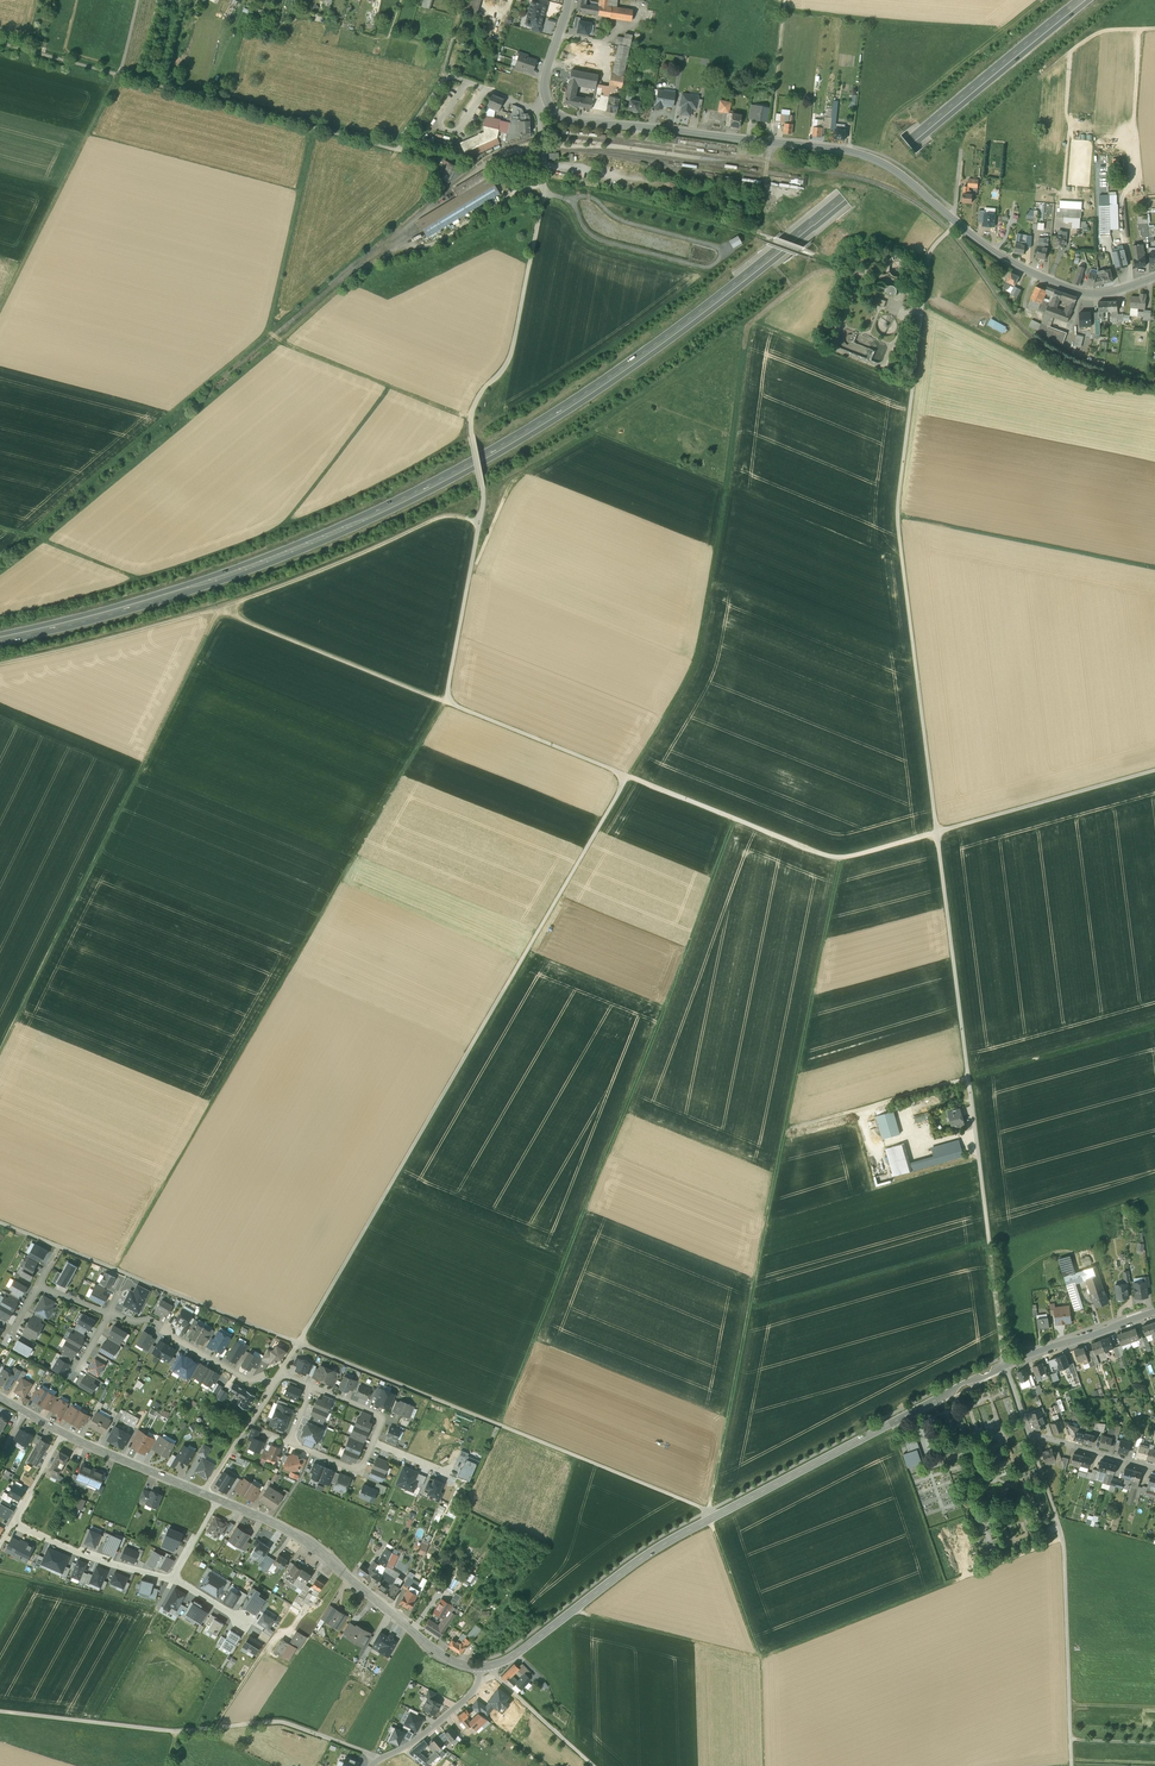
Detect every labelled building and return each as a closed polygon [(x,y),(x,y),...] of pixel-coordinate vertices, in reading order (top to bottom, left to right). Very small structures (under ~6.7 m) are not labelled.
[(422,7),(430,9),(432,0),(424,0),(422,7)] [(465,15),(475,18),(481,0),(470,0),(465,15)] [(583,5),(583,0),(578,0),(576,11),(598,15),(600,8),(583,5)] [(600,7),(601,7),(600,15),(610,17),(611,9),(612,0),(600,0),(600,7)] [(538,3),(535,2),(534,1),(532,1),(531,2),(530,4),(530,5),(528,13),(543,17),(546,6),(546,5),(538,3)] [(632,12),(617,10),(616,18),(631,21),(632,12)] [(543,17),(528,13),(527,21),(525,22),(525,24),(526,25),(528,26),(529,26),(533,26),(540,28),(543,17)] [(590,23),(579,21),(578,29),(578,33),(588,35),(590,23)] [(632,35),(625,34),(624,38),(622,46),(630,47),(632,35)] [(624,38),(616,36),(615,44),(618,45),(622,46),(624,38)] [(618,45),(612,74),(624,76),(630,47),(622,46),(618,45)] [(527,58),(519,55),(519,56),(517,61),(534,66),(535,61),(527,58)] [(534,66),(517,61),(515,66),(523,69),(532,72),(534,66)] [(582,72),(571,70),(569,81),(576,83),(596,87),(596,84),(598,75),(584,73),(582,72)] [(612,74),(611,74),(608,86),(615,88),(621,89),(624,76),(612,74)] [(576,83),(569,81),(564,103),(583,107),(585,100),(574,98),(573,96),(576,83)] [(608,86),(596,84),(596,87),(602,88),(600,95),(609,96),(613,97),(615,88),(608,86)] [(602,88),(596,87),(593,100),(591,108),(597,109),(600,95),(602,88)] [(676,93),(658,90),(657,95),(656,104),(655,108),(662,109),(663,106),(673,108),(676,93)] [(698,96),(681,93),(679,106),(681,106),(680,115),(690,116),(691,108),(696,109),(696,108),(698,99),(698,96)] [(503,100),(492,95),(487,105),(490,106),(489,108),(493,110),(494,108),(499,110),(503,100)] [(600,95),(597,109),(605,111),(609,96),(600,95)] [(619,98),(613,97),(609,96),(605,111),(612,113),(612,112),(616,113),(619,98)] [(593,100),(585,98),(585,100),(583,107),(591,108),(593,100)] [(633,99),(630,99),(630,101),(628,111),(633,112),(633,113),(638,113),(638,112),(638,113),(640,101),(633,99)] [(730,103),(720,101),(718,111),(728,113),(730,103)] [(517,107),(513,105),(512,113),(510,123),(508,133),(506,141),(520,136),(521,136),(520,133),(520,121),(521,121),(521,114),(524,114),(522,109),(517,107)] [(769,107),(751,105),(749,120),(767,122),(769,107)] [(741,115),(732,114),(730,123),(726,123),(725,125),(739,128),(741,115)] [(785,115),(776,114),(775,121),(784,122),(785,115)] [(793,116),(785,115),(784,122),(783,123),(792,124),(793,116)] [(506,122),(485,117),(483,125),(499,129),(498,131),(508,133),(510,123),(506,122)] [(521,121),(520,121),(520,133),(530,133),(529,120),(521,121)] [(823,121),(819,120),(818,124),(818,127),(813,127),(812,136),(822,137),(822,133),(824,134),(825,127),(823,126),(823,121)] [(792,124),(783,123),(783,127),(781,127),(781,129),(783,129),(782,133),(791,134),(792,124)] [(480,133),(478,134),(478,135),(460,143),(464,153),(467,151),(470,157),(493,147),(493,146),(500,144),(497,138),(498,131),(499,129),(483,125),(484,132),(480,134),(480,133)] [(843,128),(840,128),(840,129),(836,129),(835,131),(835,139),(845,140),(845,136),(847,137),(847,133),(846,133),(846,130),(846,127),(845,127),(843,127),(843,128)] [(447,165),(443,163),(436,176),(440,178),(447,165)] [(457,167),(448,163),(447,165),(440,178),(445,181),(448,183),(450,181),(457,167)] [(457,167),(450,181),(452,182),(463,173),(464,169),(457,166),(457,167)] [(485,170),(454,189),(456,192),(458,196),(489,177),(485,170)] [(499,193),(489,177),(458,196),(418,220),(420,225),(423,229),(426,233),(428,237),(499,193)] [(968,178),(967,186),(979,187),(980,179),(968,178)] [(1109,192),(1109,204),(1110,231),(1118,231),(1118,201),(1117,201),(1117,192),(1109,192)] [(975,194),(967,193),(963,193),(962,202),(972,203),(972,197),(975,197),(975,194)] [(1082,202),(1060,201),(1060,211),(1057,211),(1057,217),(1082,218),(1082,202)] [(1109,204),(1099,204),(1100,235),(1110,234),(1110,231),(1109,204)] [(1034,208),(1034,213),(1033,222),(1032,229),(1043,230),(1044,209),(1034,208)] [(985,214),(984,222),(984,225),(994,226),(995,215),(985,214)] [(1139,224),(1138,224),(1139,230),(1141,230),(1142,237),(1149,237),(1148,227),(1148,223),(1139,224)] [(1032,236),(1023,234),(1022,241),(1026,242),(1025,244),(1025,246),(1027,246),(1031,247),(1032,236)] [(1062,236),(1055,236),(1054,247),(1055,247),(1055,248),(1059,248),(1059,247),(1064,247),(1064,245),(1064,240),(1065,237),(1062,236)] [(737,237),(728,242),(732,249),(741,243),(737,237)] [(1025,244),(1020,243),(1020,241),(1016,240),(1014,252),(1024,254),(1024,250),(1025,246),(1025,244)] [(1143,244),(1133,245),(1134,258),(1134,259),(1135,267),(1146,266),(1145,258),(1143,244)] [(1042,247),(1037,246),(1035,257),(1045,259),(1047,248),(1042,247)] [(1124,249),(1112,252),(1116,268),(1128,265),(1124,249)] [(1080,262),(1077,272),(1082,274),(1085,275),(1086,274),(1088,269),(1083,268),(1085,264),(1080,262)] [(1110,269),(1104,270),(1105,276),(1106,277),(1107,282),(1113,281),(1112,276),(1111,273),(1110,269)] [(1082,274),(1077,272),(1073,283),(1079,285),(1082,274)] [(1090,272),(1089,275),(1089,276),(1086,283),(1093,286),(1095,279),(1095,278),(1096,278),(1097,274),(1090,272)] [(1019,277),(1011,273),(1007,281),(1011,283),(1015,285),(1019,277)] [(878,291),(879,292),(890,296),(892,296),(894,296),(896,295),(897,293),(897,291),(897,289),(896,287),(894,286),(884,282),(883,281),(882,281),(880,282),(879,282),(878,283),(877,283),(877,285),(876,287),(877,289),(878,291)] [(1015,285),(1011,283),(1008,289),(1012,292),(1011,294),(1014,295),(1018,287),(1015,285)] [(1046,290),(1036,286),(1031,299),(1035,301),(1041,303),(1042,300),(1045,293),(1046,290)] [(1062,292),(1056,290),(1053,296),(1051,304),(1050,305),(1055,307),(1057,307),(1060,298),(1062,292)] [(1140,297),(1131,296),(1130,308),(1138,308),(1144,309),(1145,309),(1146,294),(1140,293),(1140,297)] [(1077,297),(1067,294),(1066,298),(1066,299),(1066,300),(1065,303),(1068,305),(1073,307),(1077,297)] [(887,301),(879,298),(876,304),(884,307),(887,301)] [(1035,301),(1031,299),(1028,306),(1038,310),(1040,306),(1034,303),(1035,301)] [(1107,301),(1098,302),(1098,312),(1099,318),(1103,318),(1103,311),(1108,311),(1107,301)] [(1117,301),(1107,301),(1108,311),(1113,311),(1118,311),(1117,301)] [(1038,310),(1045,312),(1047,305),(1041,303),(1040,306),(1038,310)] [(1055,307),(1050,305),(1050,306),(1047,305),(1045,312),(1050,314),(1052,315),(1054,308),(1055,307)] [(1073,307),(1068,305),(1065,312),(1071,314),(1073,307)] [(1056,309),(1054,308),(1052,315),(1062,319),(1064,312),(1056,309)] [(1144,309),(1144,311),(1143,316),(1143,320),(1150,320),(1151,310),(1145,309),(1144,309)] [(1050,314),(1045,312),(1041,323),(1046,325),(1050,314)] [(1065,312),(1064,312),(1062,319),(1068,321),(1071,314),(1065,312)] [(1091,312),(1079,313),(1080,326),(1081,326),(1086,326),(1091,326),(1091,322),(1091,315),(1091,312)] [(989,319),(986,326),(1003,332),(1006,325),(989,319)] [(1041,324),(1032,320),(1029,326),(1039,331),(1041,324)] [(1046,325),(1041,323),(1041,324),(1039,331),(1038,334),(1064,344),(1068,333),(1046,325)] [(1082,336),(1077,335),(1074,345),(1080,347),(1082,336)] [(893,1111),(876,1116),(883,1139),(900,1134),(893,1111)] [(961,1113),(954,1115),(953,1111),(948,1112),(952,1128),(964,1125),(961,1113)] [(927,1112),(914,1116),(916,1123),(930,1119),(927,1112)] [(904,1143),(892,1146),(893,1147),(896,1160),(907,1157),(904,1143)] [(960,1145),(932,1152),(935,1164),(963,1156),(960,1145)] [(893,1147),(886,1149),(893,1175),(900,1174),(896,1160),(893,1147)] [(907,1157),(896,1160),(900,1174),(911,1171),(907,1157)] [(47,1251),(35,1244),(28,1256),(39,1262),(42,1257),(44,1257),(47,1251)] [(27,1257),(25,1256),(20,1265),(23,1267),(24,1265),(33,1270),(34,1269),(37,1263),(27,1257)] [(1070,1256),(1059,1259),(1064,1277),(1076,1273),(1070,1256)] [(57,1271),(52,1281),(59,1285),(60,1285),(59,1285),(60,1284),(66,1288),(75,1272),(74,1272),(78,1266),(67,1260),(64,1266),(65,1267),(61,1273),(57,1271)] [(33,1270),(24,1265),(23,1267),(21,1269),(23,1270),(32,1274),(34,1270),(34,1269),(33,1270)] [(1098,1274),(1096,1266),(1084,1270),(1084,1271),(1087,1279),(1093,1296),(1104,1293),(1102,1285),(1098,1274)] [(32,1274),(23,1270),(20,1275),(30,1281),(33,1275),(32,1274)] [(1076,1273),(1064,1277),(1067,1285),(1074,1283),(1087,1279),(1084,1271),(1076,1273)] [(115,1277),(105,1272),(100,1282),(106,1285),(110,1287),(115,1277)] [(26,1287),(14,1280),(10,1287),(13,1289),(21,1294),(22,1294),(26,1287)] [(1144,1281),(1134,1283),(1136,1298),(1148,1296),(1146,1286),(1146,1281),(1144,1281)] [(1074,1283),(1067,1285),(1071,1297),(1078,1295),(1074,1283)] [(98,1285),(96,1284),(93,1290),(102,1294),(104,1289),(104,1288),(98,1285)] [(1127,1284),(1122,1284),(1122,1287),(1115,1288),(1117,1299),(1118,1299),(1118,1300),(1120,1301),(1122,1301),(1124,1299),(1124,1298),(1129,1297),(1127,1284)] [(134,1292),(146,1298),(150,1291),(137,1285),(134,1292)] [(13,1289),(10,1294),(18,1299),(21,1294),(13,1289)] [(102,1294),(93,1290),(90,1297),(102,1303),(106,1296),(102,1294)] [(146,1298),(134,1292),(130,1290),(123,1305),(139,1313),(146,1298)] [(1093,1296),(1092,1297),(1095,1306),(1108,1302),(1105,1293),(1104,1293),(1093,1296)] [(18,1299),(10,1294),(8,1298),(16,1303),(18,1299)] [(1078,1295),(1071,1297),(1075,1310),(1082,1308),(1078,1295)] [(8,1298),(5,1296),(0,1304),(13,1311),(17,1303),(16,1303),(8,1298)] [(43,1296),(35,1311),(36,1311),(45,1317),(46,1317),(47,1314),(49,1315),(52,1310),(50,1309),(54,1302),(43,1296)] [(172,1306),(162,1300),(157,1308),(164,1312),(168,1314),(172,1306)] [(0,1304),(0,1313),(8,1317),(9,1318),(13,1311),(0,1304)] [(1069,1310),(1061,1310),(1061,1307),(1055,1308),(1055,1315),(1056,1324),(1071,1322),(1069,1310)] [(164,1312),(157,1308),(154,1312),(162,1316),(164,1312)] [(192,1314),(183,1309),(177,1319),(185,1324),(186,1325),(188,1322),(192,1314)] [(45,1317),(36,1311),(34,1315),(41,1319),(43,1320),(45,1317)] [(95,1320),(83,1314),(78,1323),(87,1328),(89,1329),(95,1320)] [(32,1318),(31,1317),(27,1324),(39,1331),(43,1324),(40,1322),(32,1318)] [(1048,1317),(1037,1319),(1038,1328),(1043,1327),(1044,1329),(1049,1328),(1048,1317)] [(191,1324),(189,1328),(192,1330),(196,1323),(198,1320),(194,1319),(191,1324)] [(188,1322),(186,1325),(185,1324),(182,1331),(186,1333),(189,1328),(191,1324),(188,1322)] [(87,1328),(78,1323),(75,1329),(76,1330),(85,1335),(83,1334),(87,1328)] [(196,1323),(192,1330),(190,1334),(193,1336),(194,1338),(196,1339),(203,1327),(196,1323)] [(1142,1326),(1145,1335),(1153,1333),(1153,1335),(1152,1336),(1154,1342),(1154,1333),(1152,1323),(1142,1326)] [(39,1331),(27,1324),(23,1332),(24,1332),(32,1336),(32,1337),(35,1339),(39,1331)] [(126,1332),(114,1325),(110,1333),(111,1333),(122,1340),(126,1332)] [(210,1331),(203,1327),(196,1339),(198,1341),(200,1340),(204,1342),(207,1338),(210,1331)] [(212,1329),(210,1331),(207,1338),(210,1340),(211,1337),(215,1330),(212,1329)] [(1135,1329),(1130,1330),(1131,1331),(1127,1332),(1130,1342),(1134,1340),(1134,1339),(1139,1338),(1138,1335),(1135,1329)] [(85,1335),(76,1330),(74,1334),(82,1339),(85,1335)] [(144,1331),(137,1343),(144,1347),(150,1336),(151,1335),(144,1331)] [(230,1338),(224,1335),(224,1334),(219,1331),(214,1339),(213,1341),(217,1343),(214,1348),(222,1352),(230,1338)] [(1127,1332),(1118,1335),(1121,1344),(1122,1344),(1125,1342),(1126,1343),(1130,1342),(1127,1332)] [(74,1334),(71,1333),(67,1340),(79,1347),(83,1340),(82,1339),(74,1334)] [(122,1340),(111,1333),(108,1338),(119,1345),(122,1340)] [(22,1336),(20,1340),(29,1345),(31,1341),(30,1340),(22,1336)] [(150,1336),(144,1347),(149,1350),(148,1352),(152,1344),(155,1339),(150,1336)] [(214,1339),(211,1337),(210,1340),(206,1345),(213,1349),(214,1348),(217,1343),(213,1341),(214,1339)] [(119,1345),(108,1338),(105,1343),(116,1350),(119,1345)] [(1110,1338),(1101,1341),(1104,1351),(1108,1349),(1108,1348),(1112,1347),(1113,1348),(1113,1347),(1110,1338)] [(20,1340),(18,1340),(14,1347),(28,1355),(32,1347),(29,1345),(20,1340)] [(79,1347),(67,1340),(62,1347),(65,1349),(74,1354),(75,1354),(79,1347)] [(168,1345),(160,1340),(156,1347),(153,1352),(153,1353),(168,1361),(172,1355),(175,1350),(168,1345)] [(236,1341),(227,1357),(235,1362),(241,1352),(245,1346),(244,1345),(236,1341)] [(1101,1341),(1091,1344),(1093,1350),(1095,1354),(1096,1354),(1095,1353),(1099,1351),(1100,1352),(1104,1351),(1101,1341)] [(116,1350),(105,1343),(104,1342),(100,1350),(112,1357),(116,1350)] [(245,1343),(244,1345),(245,1346),(241,1352),(244,1354),(249,1345),(245,1343)] [(152,1344),(148,1352),(152,1355),(153,1353),(153,1352),(156,1347),(152,1344)] [(285,1351),(276,1345),(274,1349),(271,1350),(270,1356),(270,1362),(281,1358),(285,1351)] [(1117,1345),(1113,1347),(1113,1348),(1121,1369),(1125,1368),(1121,1355),(1117,1345)] [(1084,1348),(1079,1349),(1079,1348),(1074,1350),(1076,1354),(1075,1354),(1077,1361),(1078,1360),(1077,1359),(1082,1358),(1082,1359),(1083,1359),(1087,1357),(1085,1352),(1084,1348)] [(74,1354),(65,1349),(61,1355),(70,1360),(74,1354)] [(271,1351),(268,1349),(262,1358),(270,1362),(270,1356),(268,1355),(271,1351)] [(1093,1350),(1089,1351),(1091,1357),(1092,1360),(1094,1365),(1099,1364),(1096,1354),(1095,1354),(1093,1350)] [(171,1365),(170,1368),(173,1370),(182,1355),(183,1354),(179,1352),(175,1358),(171,1365)] [(257,1356),(249,1352),(242,1365),(249,1369),(252,1365),(257,1356)] [(108,1359),(98,1353),(95,1358),(105,1364),(108,1359)] [(70,1360),(61,1355),(59,1358),(69,1363),(70,1360)] [(172,1355),(168,1361),(167,1363),(171,1365),(175,1358),(172,1355)] [(182,1355),(173,1370),(180,1374),(189,1357),(187,1356),(185,1357),(182,1355)] [(1065,1355),(1049,1360),(1053,1371),(1069,1366),(1069,1365),(1065,1355)] [(261,1359),(257,1356),(252,1365),(256,1368),(261,1359)] [(189,1357),(180,1374),(187,1377),(195,1362),(192,1360),(192,1359),(189,1357)] [(69,1363),(59,1358),(56,1364),(55,1364),(57,1370),(58,1370),(64,1373),(69,1364),(69,1363)] [(95,1358),(92,1363),(92,1362),(92,1363),(91,1365),(88,1369),(98,1375),(105,1364),(95,1358)] [(301,1359),(296,1358),(292,1363),(298,1366),(301,1359)] [(307,1361),(303,1359),(302,1360),(301,1359),(298,1366),(296,1370),(305,1374),(306,1372),(306,1371),(309,1363),(308,1362),(307,1361)] [(195,1362),(187,1377),(190,1379),(193,1376),(199,1364),(195,1361),(195,1362)] [(1042,1363),(1038,1365),(1036,1364),(1034,1365),(1033,1366),(1036,1376),(1046,1372),(1045,1369),(1046,1369),(1045,1366),(1044,1367),(1042,1363)] [(1069,1365),(1069,1366),(1075,1382),(1079,1381),(1073,1363),(1069,1365)] [(199,1364),(193,1376),(196,1378),(203,1366),(200,1364),(199,1364)] [(210,1369),(203,1365),(203,1366),(196,1378),(203,1382),(210,1369)] [(328,1368),(320,1365),(319,1369),(316,1377),(315,1378),(323,1381),(328,1368)] [(22,1372),(14,1368),(12,1372),(14,1373),(13,1375),(13,1377),(14,1377),(13,1378),(17,1380),(21,1374),(22,1372)] [(328,1368),(323,1381),(330,1384),(331,1383),(334,1375),(336,1372),(328,1368)] [(217,1373),(210,1369),(203,1382),(210,1385),(212,1381),(217,1374),(217,1373)] [(1026,1369),(1017,1372),(1021,1381),(1029,1378),(1028,1376),(1026,1369)] [(3,1370),(0,1375),(0,1383),(2,1385),(7,1388),(10,1383),(13,1378),(14,1377),(13,1377),(13,1375),(14,1373),(12,1372),(11,1374),(3,1370)] [(1046,1372),(1036,1376),(1038,1381),(1048,1378),(1046,1372)] [(1056,1372),(1050,1374),(1053,1382),(1059,1380),(1056,1372)] [(85,1378),(93,1383),(96,1378),(88,1373),(85,1378)] [(352,1379),(344,1376),(339,1388),(346,1391),(348,1390),(349,1388),(352,1379)] [(93,1383),(85,1378),(83,1377),(79,1385),(92,1392),(96,1385),(93,1383)] [(22,1378),(20,1382),(19,1382),(15,1391),(24,1397),(25,1397),(32,1384),(22,1378)] [(1029,1378),(1021,1381),(1019,1382),(1022,1389),(1032,1386),(1029,1378)] [(135,1385),(141,1389),(144,1383),(139,1380),(135,1385)] [(255,1395),(247,1390),(246,1391),(244,1390),(244,1389),(233,1383),(228,1390),(242,1398),(241,1400),(240,1400),(239,1400),(238,1403),(238,1404),(247,1409),(255,1395)] [(295,1388),(289,1385),(289,1386),(288,1389),(287,1389),(285,1394),(297,1399),(300,1390),(295,1388)] [(371,1389),(360,1385),(356,1395),(366,1399),(371,1389)] [(34,1399),(33,1400),(40,1404),(47,1392),(40,1388),(39,1391),(34,1399)] [(395,1394),(382,1389),(378,1397),(376,1403),(389,1408),(395,1394)] [(47,1392),(40,1404),(47,1408),(47,1407),(52,1399),(54,1396),(47,1392)] [(226,1397),(219,1393),(216,1397),(224,1401),(226,1397)] [(333,1399),(323,1395),(321,1400),(330,1404),(333,1399)] [(67,1403),(60,1399),(58,1403),(54,1411),(53,1411),(60,1415),(65,1406),(67,1403)] [(321,1400),(318,1399),(317,1399),(314,1406),(327,1411),(330,1404),(321,1400)] [(1061,1412),(1065,1410),(1061,1399),(1057,1400),(1058,1405),(1061,1412)] [(414,1406),(400,1401),(400,1402),(396,1412),(406,1416),(409,1417),(414,1407),(414,1406)] [(98,1402),(94,1409),(99,1412),(103,1404),(98,1402)] [(286,1407),(278,1403),(278,1404),(275,1410),(289,1415),(288,1416),(290,1416),(292,1409),(286,1407)] [(65,1406),(60,1415),(63,1417),(68,1408),(65,1406)] [(327,1411),(314,1406),(311,1412),(312,1414),(315,1415),(324,1419),(324,1418),(327,1411)] [(67,1418),(66,1419),(73,1423),(80,1410),(73,1407),(71,1410),(67,1418)] [(157,1416),(159,1411),(151,1407),(149,1413),(157,1416)] [(68,1408),(63,1417),(67,1418),(71,1410),(68,1408)] [(1081,1409),(1075,1411),(1077,1418),(1084,1416),(1081,1409)] [(80,1410),(73,1423),(80,1427),(82,1423),(86,1415),(87,1414),(80,1410)] [(113,1410),(109,1418),(114,1421),(118,1413),(113,1410)] [(139,1418),(124,1410),(122,1413),(119,1418),(134,1427),(139,1418)] [(289,1415),(275,1410),(272,1418),(278,1420),(285,1423),(286,1423),(288,1416),(289,1415)] [(1031,1413),(1033,1419),(1042,1416),(1040,1410),(1039,1410),(1031,1413)] [(371,1415),(362,1411),(360,1418),(368,1422),(371,1415)] [(100,1414),(96,1412),(89,1425),(96,1429),(103,1417),(99,1416),(100,1414)] [(1094,1429),(1098,1427),(1097,1423),(1093,1414),(1089,1416),(1094,1429)] [(0,1415),(0,1433),(1,1433),(8,1420),(0,1415)] [(324,1419),(315,1415),(313,1420),(317,1422),(322,1424),(324,1419),(324,1418),(324,1419)] [(1042,1416),(1033,1419),(1033,1420),(1036,1429),(1045,1426),(1042,1417),(1042,1416)] [(105,1419),(103,1417),(96,1429),(103,1433),(110,1420),(106,1418),(105,1419)] [(360,1418),(358,1417),(355,1425),(368,1431),(371,1423),(368,1422),(360,1418)] [(278,1420),(272,1418),(269,1425),(275,1427),(278,1420)] [(291,1418),(286,1432),(280,1429),(279,1432),(284,1434),(284,1432),(288,1433),(291,1425),(289,1425),(291,1420),(293,1421),(294,1419),(291,1418)] [(285,1423),(278,1420),(275,1427),(284,1431),(287,1423),(286,1423),(285,1423)] [(1054,1422),(1051,1423),(1054,1433),(1055,1433),(1056,1434),(1059,1433),(1059,1431),(1063,1430),(1059,1420),(1058,1421),(1054,1422)] [(1077,1427),(1072,1426),(1072,1424),(1064,1421),(1068,1434),(1073,1435),(1075,1429),(1076,1430),(1077,1427)] [(316,1426),(307,1422),(302,1435),(305,1437),(315,1441),(317,1442),(323,1428),(316,1426)] [(1106,1424),(1101,1423),(1101,1424),(1097,1423),(1098,1427),(1100,1431),(1104,1432),(1106,1424)] [(198,1428),(195,1424),(189,1428),(192,1432),(198,1428)] [(368,1431),(355,1425),(352,1433),(355,1434),(364,1438),(365,1438),(368,1431)] [(129,1434),(115,1426),(107,1440),(115,1444),(115,1443),(123,1447),(129,1436),(129,1435),(129,1434)] [(400,1430),(390,1426),(386,1435),(388,1435),(397,1439),(397,1438),(400,1430)] [(1115,1426),(1114,1432),(1113,1436),(1112,1439),(1116,1441),(1120,1427),(1115,1426)] [(1091,1434),(1089,1433),(1090,1427),(1087,1427),(1085,1432),(1083,1442),(1092,1444),(1095,1435),(1091,1434)] [(260,1431),(252,1428),(247,1438),(252,1440),(253,1437),(256,1439),(260,1431)] [(20,1429),(15,1439),(18,1441),(24,1431),(20,1429)] [(1076,1430),(1074,1435),(1073,1439),(1083,1442),(1085,1432),(1080,1431),(1076,1430)] [(32,1436),(24,1431),(18,1441),(26,1446),(32,1436)] [(137,1438),(132,1446),(138,1450),(147,1434),(141,1431),(137,1438)] [(147,1434),(138,1450),(145,1453),(146,1451),(149,1445),(149,1444),(153,1437),(147,1434)] [(167,1434),(165,1438),(174,1443),(176,1439),(167,1434)] [(1107,1436),(1102,1435),(1099,1445),(1109,1448),(1112,1439),(1113,1436),(1107,1434),(1107,1436)] [(37,1435),(32,1442),(37,1445),(37,1444),(38,1445),(41,1439),(41,1440),(42,1438),(37,1435)] [(163,1437),(159,1435),(157,1439),(153,1446),(157,1449),(163,1437)] [(397,1439),(388,1435),(385,1441),(395,1445),(398,1439),(397,1438),(397,1439)] [(924,1462),(915,1436),(904,1439),(908,1452),(903,1455),(908,1467),(924,1462)] [(165,1438),(163,1437),(157,1449),(156,1450),(167,1456),(174,1443),(165,1438)] [(256,1439),(253,1437),(252,1440),(249,1447),(259,1452),(264,1442),(256,1439)] [(315,1441),(305,1437),(302,1444),(312,1448),(315,1441)] [(41,1440),(41,1439),(38,1445),(37,1444),(37,1445),(36,1447),(35,1448),(44,1453),(49,1444),(41,1440)] [(1131,1442),(1121,1440),(1120,1444),(1119,1450),(1123,1451),(1123,1452),(1128,1453),(1131,1442)] [(352,1442),(348,1441),(345,1448),(358,1454),(362,1446),(361,1446),(352,1442)] [(210,1448),(203,1444),(198,1453),(205,1457),(210,1448)] [(1150,1444),(1150,1445),(1149,1448),(1146,1458),(1154,1461),(1154,1450),(1153,1449),(1154,1445),(1150,1444)] [(195,1451),(183,1445),(177,1457),(176,1457),(178,1458),(188,1463),(195,1451)] [(280,1449),(271,1445),(268,1452),(267,1456),(267,1457),(275,1460),(276,1459),(278,1460),(280,1454),(278,1453),(280,1449)] [(1149,1448),(1140,1446),(1140,1447),(1137,1456),(1146,1458),(1149,1448)] [(44,1453),(35,1448),(30,1457),(39,1462),(44,1453)] [(358,1454),(345,1448),(342,1456),(352,1460),(355,1461),(358,1454)] [(1051,1448),(1046,1450),(1047,1451),(1042,1453),(1046,1465),(1056,1461),(1053,1454),(1052,1449),(1051,1450),(1051,1448)] [(457,1460),(464,1463),(465,1461),(463,1461),(466,1455),(468,1456),(469,1453),(461,1450),(457,1460)] [(68,1456),(59,1451),(55,1459),(60,1462),(64,1464),(65,1463),(66,1461),(68,1456)] [(177,1457),(172,1454),(167,1464),(174,1467),(178,1460),(177,1460),(178,1458),(176,1457),(177,1457)] [(1083,1456),(1074,1454),(1071,1464),(1080,1467),(1080,1465),(1083,1456)] [(298,1456),(296,1455),(287,1458),(286,1460),(287,1462),(285,1463),(286,1468),(289,1469),(293,1469),(295,1469),(296,1469),(298,1468),(297,1464),(299,1464),(300,1464),(299,1459),(298,1456)] [(479,1461),(468,1456),(466,1455),(463,1461),(465,1461),(464,1463),(461,1469),(459,1474),(463,1476),(462,1478),(463,1478),(469,1481),(476,1466),(477,1466),(479,1461)] [(352,1460),(342,1456),(340,1460),(350,1464),(352,1460)] [(1091,1458),(1083,1456),(1080,1465),(1089,1468),(1091,1458)] [(39,1462),(30,1457),(28,1461),(36,1466),(39,1462)] [(210,1462),(203,1458),(195,1472),(202,1475),(203,1477),(205,1479),(207,1478),(215,1465),(210,1462)] [(376,1460),(373,1468),(385,1473),(388,1465),(386,1464),(376,1460)] [(1108,1463),(1101,1461),(1099,1465),(1098,1464),(1097,1467),(1099,1467),(1098,1470),(1098,1472),(1099,1473),(1099,1472),(1101,1472),(1101,1471),(1105,1472),(1108,1463)] [(64,1464),(60,1462),(57,1467),(52,1464),(48,1470),(53,1472),(58,1475),(64,1464)] [(1116,1465),(1108,1463),(1105,1472),(1114,1475),(1116,1465)] [(94,1468),(83,1464),(78,1475),(76,1478),(78,1479),(79,1478),(83,1480),(84,1479),(89,1480),(94,1468)] [(325,1467),(317,1464),(313,1473),(311,1477),(319,1480),(325,1467)] [(1088,1472),(1089,1468),(1080,1465),(1080,1467),(1078,1471),(1087,1474),(1088,1472)] [(417,1472),(404,1466),(396,1484),(413,1491),(416,1483),(414,1482),(417,1472)] [(332,1470),(325,1467),(319,1480),(327,1483),(332,1471),(332,1470)] [(94,1468),(89,1480),(93,1482),(92,1484),(97,1485),(97,1486),(98,1487),(100,1484),(104,1473),(94,1468)] [(385,1473),(373,1468),(369,1475),(370,1475),(380,1479),(382,1480),(385,1473)] [(1133,1470),(1125,1468),(1123,1477),(1126,1478),(1129,1479),(1129,1481),(1130,1481),(1131,1479),(1133,1470)] [(1092,1473),(1097,1474),(1097,1476),(1099,1477),(1101,1472),(1099,1472),(1099,1473),(1098,1472),(1098,1470),(1093,1469),(1092,1473)] [(1141,1472),(1133,1470),(1131,1479),(1134,1480),(1139,1482),(1141,1472)] [(235,1478),(224,1471),(216,1483),(220,1486),(219,1488),(227,1492),(231,1486),(235,1478)] [(332,1471),(327,1483),(330,1485),(331,1482),(335,1472),(332,1471)] [(58,1475),(53,1472),(50,1479),(55,1482),(57,1479),(61,1482),(63,1478),(58,1475)] [(335,1472),(331,1482),(336,1484),(340,1474),(335,1472)] [(422,1485),(426,1476),(417,1472),(414,1482),(416,1483),(422,1485)] [(1114,1475),(1105,1472),(1104,1478),(1103,1482),(1110,1484),(1111,1485),(1113,1478),(1114,1475)] [(350,1478),(340,1473),(336,1484),(334,1488),(344,1492),(345,1491),(346,1491),(347,1488),(347,1487),(350,1478)] [(73,1474),(70,1482),(76,1484),(78,1479),(76,1478),(78,1475),(73,1474)] [(231,1486),(234,1488),(240,1479),(236,1477),(235,1478),(231,1486)] [(443,1483),(430,1477),(424,1491),(428,1493),(437,1497),(439,1491),(443,1483)] [(83,1480),(79,1478),(78,1479),(76,1484),(85,1488),(88,1483),(83,1481),(83,1480)] [(252,1483),(244,1478),(243,1480),(237,1489),(237,1490),(244,1495),(252,1483)] [(1117,1480),(1113,1478),(1111,1485),(1110,1484),(1109,1488),(1114,1490),(1115,1486),(1117,1480)] [(240,1479),(234,1488),(237,1489),(243,1480),(240,1479)] [(273,1482),(269,1479),(263,1487),(266,1489),(268,1486),(270,1487),(273,1482)] [(378,1483),(377,1482),(374,1489),(376,1490),(384,1493),(386,1486),(378,1483)] [(259,1487),(252,1483),(244,1495),(252,1499),(258,1490),(259,1487)] [(25,1490),(14,1484),(8,1494),(13,1497),(19,1500),(25,1490)] [(97,1486),(94,1492),(101,1494),(104,1486),(100,1484),(98,1487),(97,1486)] [(1148,1484),(1147,1487),(1142,1486),(1142,1488),(1140,1493),(1153,1497),(1154,1492),(1154,1489),(1154,1486),(1148,1484)] [(372,1489),(368,1487),(363,1485),(359,1495),(372,1500),(376,1490),(374,1489),(372,1488),(372,1489)] [(270,1487),(268,1486),(266,1489),(260,1500),(267,1504),(275,1492),(272,1490),(272,1489),(270,1487)] [(1135,1492),(1133,1499),(1138,1500),(1140,1493),(1142,1488),(1137,1487),(1136,1492),(1135,1492)] [(150,1492),(143,1489),(140,1498),(147,1501),(150,1492)] [(289,1492),(284,1489),(281,1494),(283,1495),(281,1498),(283,1500),(289,1492)] [(258,1490),(252,1499),(255,1501),(261,1492),(258,1490)] [(1135,1492),(1130,1490),(1126,1504),(1131,1505),(1133,1499),(1135,1492)] [(10,1503),(13,1497),(8,1494),(4,1491),(0,1498),(3,1499),(10,1503)] [(162,1495),(151,1491),(150,1492),(147,1501),(146,1503),(152,1506),(153,1504),(157,1505),(162,1495)] [(278,1494),(275,1492),(267,1504),(274,1509),(281,1498),(283,1495),(281,1494),(279,1493),(278,1494)] [(75,1499),(69,1497),(66,1503),(72,1506),(75,1499)] [(80,1501),(77,1508),(81,1510),(85,1500),(81,1498),(80,1501)] [(3,1499),(0,1504),(9,1508),(11,1504),(10,1503),(3,1499)] [(8,1520),(13,1511),(9,1508),(0,1504),(0,1516),(8,1520)] [(441,1505),(434,1520),(439,1523),(446,1507),(441,1505)] [(453,1518),(455,1514),(456,1515),(458,1512),(450,1509),(448,1516),(453,1518)] [(1091,1523),(1090,1525),(1093,1526),(1095,1521),(1097,1522),(1099,1517),(1088,1514),(1086,1522),(1091,1523)] [(229,1523),(215,1516),(207,1531),(218,1537),(221,1531),(225,1532),(229,1524),(229,1523)] [(229,1524),(225,1532),(228,1534),(234,1524),(230,1521),(229,1523),(229,1524)] [(250,1535),(237,1527),(228,1540),(241,1548),(246,1541),(250,1535)] [(165,1539),(177,1544),(178,1545),(183,1533),(169,1528),(165,1539)] [(100,1534),(90,1530),(85,1542),(95,1547),(96,1544),(100,1534)] [(103,1536),(101,1541),(107,1543),(110,1534),(105,1532),(103,1536)] [(120,1538),(110,1534),(107,1543),(104,1550),(114,1554),(117,1545),(120,1538)] [(120,1538),(117,1545),(122,1547),(126,1538),(121,1536),(120,1538)] [(15,1552),(20,1541),(12,1537),(6,1551),(14,1554),(15,1552)] [(177,1544),(165,1539),(162,1546),(174,1551),(177,1544)] [(257,1558),(260,1553),(264,1555),(269,1547),(256,1539),(254,1544),(257,1546),(251,1554),(257,1558)] [(20,1541),(15,1552),(21,1555),(19,1559),(26,1562),(34,1546),(21,1540),(20,1541)] [(250,1544),(246,1541),(241,1548),(246,1551),(250,1544)] [(429,1545),(423,1543),(418,1553),(424,1556),(429,1545)] [(138,1552),(126,1547),(122,1557),(134,1562),(136,1559),(138,1552)] [(380,1555),(388,1561),(391,1554),(392,1552),(386,1547),(380,1555)] [(52,1568),(59,1552),(48,1548),(44,1557),(41,1564),(52,1568)] [(160,1555),(154,1551),(147,1564),(154,1567),(154,1566),(160,1569),(161,1568),(167,1558),(164,1556),(160,1554),(160,1555)] [(59,1552),(52,1568),(57,1570),(62,1573),(65,1566),(69,1556),(59,1552)] [(266,1554),(261,1561),(260,1565),(258,1568),(261,1570),(265,1565),(267,1561),(270,1557),(266,1554)] [(287,1560),(279,1554),(273,1563),(278,1566),(282,1568),(287,1560)] [(386,1567),(385,1568),(391,1571),(397,1557),(391,1554),(388,1561),(386,1567)] [(40,1567),(41,1564),(44,1557),(39,1555),(35,1565),(40,1567)] [(380,1555),(377,1561),(378,1562),(386,1567),(388,1561),(380,1555)] [(167,1558),(161,1568),(167,1571),(173,1560),(169,1558),(167,1557),(167,1558)] [(87,1563),(78,1560),(77,1563),(74,1570),(72,1576),(80,1580),(83,1572),(87,1563)] [(367,1569),(363,1575),(371,1581),(377,1573),(377,1572),(373,1569),(377,1563),(376,1562),(373,1560),(367,1569)] [(273,1564),(267,1561),(265,1565),(261,1570),(266,1573),(269,1568),(270,1569),(273,1564)] [(302,1569),(294,1564),(290,1569),(288,1573),(296,1578),(302,1569)] [(367,1569),(361,1565),(356,1571),(363,1576),(363,1575),(367,1569)] [(70,1568),(65,1566),(62,1573),(57,1570),(56,1573),(67,1577),(70,1568)] [(93,1575),(90,1582),(101,1587),(103,1580),(107,1571),(97,1566),(93,1575)] [(203,1576),(206,1578),(210,1572),(211,1569),(208,1567),(203,1576)] [(385,1568),(384,1571),(393,1577),(396,1579),(398,1575),(391,1571),(385,1568)] [(302,1569),(296,1578),(288,1573),(283,1581),(291,1587),(296,1590),(300,1592),(305,1584),(311,1575),(302,1569)] [(384,1571),(381,1576),(380,1578),(387,1582),(389,1583),(393,1577),(384,1571)] [(83,1572),(80,1580),(79,1582),(84,1584),(84,1583),(88,1574),(83,1572)] [(128,1577),(115,1572),(111,1583),(123,1588),(126,1581),(128,1577)] [(218,1577),(210,1572),(206,1578),(201,1587),(209,1592),(218,1577)] [(88,1573),(88,1574),(84,1583),(89,1585),(90,1582),(93,1575),(88,1573)] [(377,1573),(371,1581),(377,1586),(380,1581),(379,1580),(380,1578),(381,1576),(377,1573)] [(474,1577),(470,1574),(466,1580),(471,1583),(474,1577)] [(420,1583),(407,1576),(406,1579),(412,1582),(418,1586),(420,1583)] [(218,1577),(209,1592),(217,1597),(222,1588),(226,1582),(218,1577)] [(396,1579),(393,1577),(389,1583),(397,1588),(401,1581),(396,1579)] [(153,1582),(142,1579),(138,1592),(149,1595),(150,1595),(152,1587),(153,1582)] [(324,1584),(316,1579),(312,1586),(319,1591),(324,1584)] [(406,1579),(403,1587),(407,1590),(410,1585),(412,1582),(406,1579)] [(226,1582),(222,1588),(226,1590),(231,1582),(228,1580),(226,1582)] [(389,1583),(387,1582),(386,1584),(380,1581),(377,1586),(375,1589),(391,1602),(398,1588),(397,1588),(389,1583)] [(300,1592),(289,1609),(296,1614),(305,1600),(303,1599),(311,1588),(305,1584),(300,1592)] [(417,1589),(410,1585),(407,1590),(412,1593),(416,1595),(419,1590),(418,1590),(417,1589)] [(311,1588),(303,1599),(305,1600),(311,1604),(319,1591),(312,1586),(311,1588)] [(152,1587),(150,1595),(149,1595),(148,1598),(156,1600),(159,1589),(152,1587)] [(251,1598),(256,1590),(256,1589),(252,1587),(247,1595),(246,1596),(251,1598)] [(186,1594),(175,1588),(163,1608),(169,1612),(172,1607),(176,1610),(180,1603),(186,1594)] [(237,1594),(231,1589),(224,1601),(233,1606),(236,1600),(240,1595),(237,1594)] [(240,1595),(236,1600),(242,1604),(246,1596),(247,1595),(240,1590),(237,1594),(240,1595)] [(256,1590),(251,1598),(246,1606),(255,1612),(263,1599),(257,1595),(259,1592),(256,1590)] [(412,1593),(407,1590),(400,1604),(409,1609),(413,1600),(409,1598),(412,1593)] [(456,1592),(449,1604),(454,1607),(461,1596),(456,1592)] [(441,1599),(434,1611),(437,1613),(439,1615),(443,1608),(445,1606),(447,1602),(441,1599)] [(202,1605),(194,1600),(194,1602),(191,1601),(188,1607),(189,1608),(186,1612),(188,1613),(186,1616),(193,1620),(193,1619),(202,1624),(209,1611),(201,1606),(202,1605)] [(449,1604),(447,1602),(445,1606),(443,1608),(448,1611),(448,1610),(451,1611),(452,1611),(454,1607),(449,1604)] [(180,1603),(176,1610),(175,1612),(179,1615),(184,1606),(180,1603)] [(332,1608),(329,1606),(322,1617),(325,1619),(332,1608)] [(339,1613),(332,1608),(325,1619),(334,1625),(333,1626),(338,1629),(347,1615),(340,1611),(339,1613)] [(448,1611),(443,1608),(439,1615),(440,1615),(443,1617),(444,1616),(448,1611)] [(452,1611),(451,1611),(447,1618),(444,1616),(443,1617),(444,1618),(444,1617),(451,1622),(456,1614),(452,1611)] [(274,1619),(264,1613),(258,1622),(266,1627),(269,1628),(274,1619)] [(210,1626),(214,1618),(215,1617),(211,1614),(206,1623),(210,1626)] [(438,1626),(429,1619),(424,1626),(440,1637),(451,1622),(444,1617),(444,1618),(438,1626)] [(223,1624),(214,1618),(210,1626),(207,1629),(212,1632),(217,1635),(217,1634),(223,1624)] [(353,1626),(348,1623),(344,1630),(349,1633),(353,1626)] [(468,1635),(473,1640),(481,1629),(475,1625),(468,1635)] [(364,1632),(353,1626),(349,1633),(347,1637),(355,1642),(356,1640),(364,1644),(370,1633),(365,1630),(364,1632)] [(266,1627),(264,1631),(271,1636),(273,1631),(269,1628),(266,1627)] [(240,1637),(230,1631),(225,1639),(221,1645),(231,1652),(240,1637)] [(263,1631),(258,1637),(264,1640),(267,1642),(271,1636),(264,1631),(263,1631)] [(307,1637),(297,1631),(289,1643),(296,1647),(296,1648),(299,1650),(307,1637)] [(388,1637),(380,1633),(375,1642),(382,1646),(379,1651),(388,1656),(396,1642),(392,1640),(393,1638),(389,1636),(388,1637)] [(254,1655),(261,1643),(264,1640),(258,1637),(256,1640),(249,1636),(243,1646),(249,1649),(248,1651),(254,1655)] [(289,1643),(282,1639),(275,1652),(288,1660),(296,1648),(296,1647),(289,1643)] [(458,1646),(455,1643),(452,1648),(460,1653),(468,1644),(463,1640),(458,1646)] [(514,1663),(501,1677),(505,1681),(510,1676),(511,1675),(518,1667),(514,1663)] [(534,1676),(522,1664),(518,1667),(519,1669),(525,1674),(525,1673),(531,1679),(534,1676)] [(516,1683),(515,1684),(521,1689),(531,1679),(525,1673),(525,1674),(523,1676),(518,1681),(516,1683)] [(510,1676),(505,1681),(512,1688),(515,1684),(516,1683),(510,1676)] [(259,1695),(263,1687),(256,1684),(253,1692),(259,1695)] [(521,1689),(515,1684),(512,1688),(518,1693),(521,1689)] [(494,1707),(498,1710),(502,1705),(506,1708),(509,1704),(505,1701),(508,1697),(498,1689),(488,1702),(489,1703),(494,1707)] [(440,1704),(433,1700),(437,1694),(429,1690),(425,1696),(429,1698),(425,1705),(427,1706),(425,1710),(426,1712),(429,1713),(431,1713),(435,1715),(440,1704)] [(429,1698),(425,1696),(420,1707),(423,1709),(425,1705),(429,1698)] [(477,1701),(472,1708),(479,1714),(481,1711),(487,1716),(494,1707),(489,1703),(486,1707),(477,1701)] [(466,1709),(458,1716),(465,1725),(468,1722),(465,1718),(470,1714),(466,1709)] [(410,1712),(404,1724),(411,1728),(417,1731),(423,1719),(417,1715),(410,1712)] [(468,1722),(465,1725),(466,1727),(467,1728),(471,1725),(473,1728),(485,1718),(479,1714),(469,1722),(468,1722)] [(485,1718),(473,1728),(478,1734),(487,1727),(490,1731),(496,1727),(485,1718)] [(389,1739),(399,1744),(403,1736),(405,1733),(402,1732),(392,1727),(390,1731),(392,1732),(389,1739)] [(458,1735),(451,1727),(445,1732),(444,1733),(451,1740),(455,1737),(458,1735)] [(409,1731),(404,1728),(402,1732),(405,1733),(403,1736),(410,1740),(413,1733),(409,1731)] [(443,1742),(438,1736),(430,1743),(431,1743),(436,1750),(442,1744),(443,1743),(443,1742)] [(424,1740),(409,1752),(417,1759),(421,1754),(418,1752),(423,1747),(427,1744),(424,1740)] [(436,1750),(431,1743),(428,1746),(434,1752),(435,1750),(436,1750)] [(436,1750),(435,1750),(438,1753),(442,1750),(445,1747),(442,1744),(436,1750)] [(425,1765),(437,1765),(444,1760),(442,1756),(445,1754),(442,1750),(438,1753),(439,1754),(430,1761),(429,1762),(428,1762),(425,1765)] [(434,1752),(427,1757),(430,1761),(439,1754),(438,1753),(435,1750),(434,1752)] [(346,1757),(342,1765),(358,1765),(359,1762),(346,1757)] [(424,1758),(421,1762),(425,1765),(428,1762),(429,1762),(430,1761),(427,1757),(426,1759),(424,1758)]
